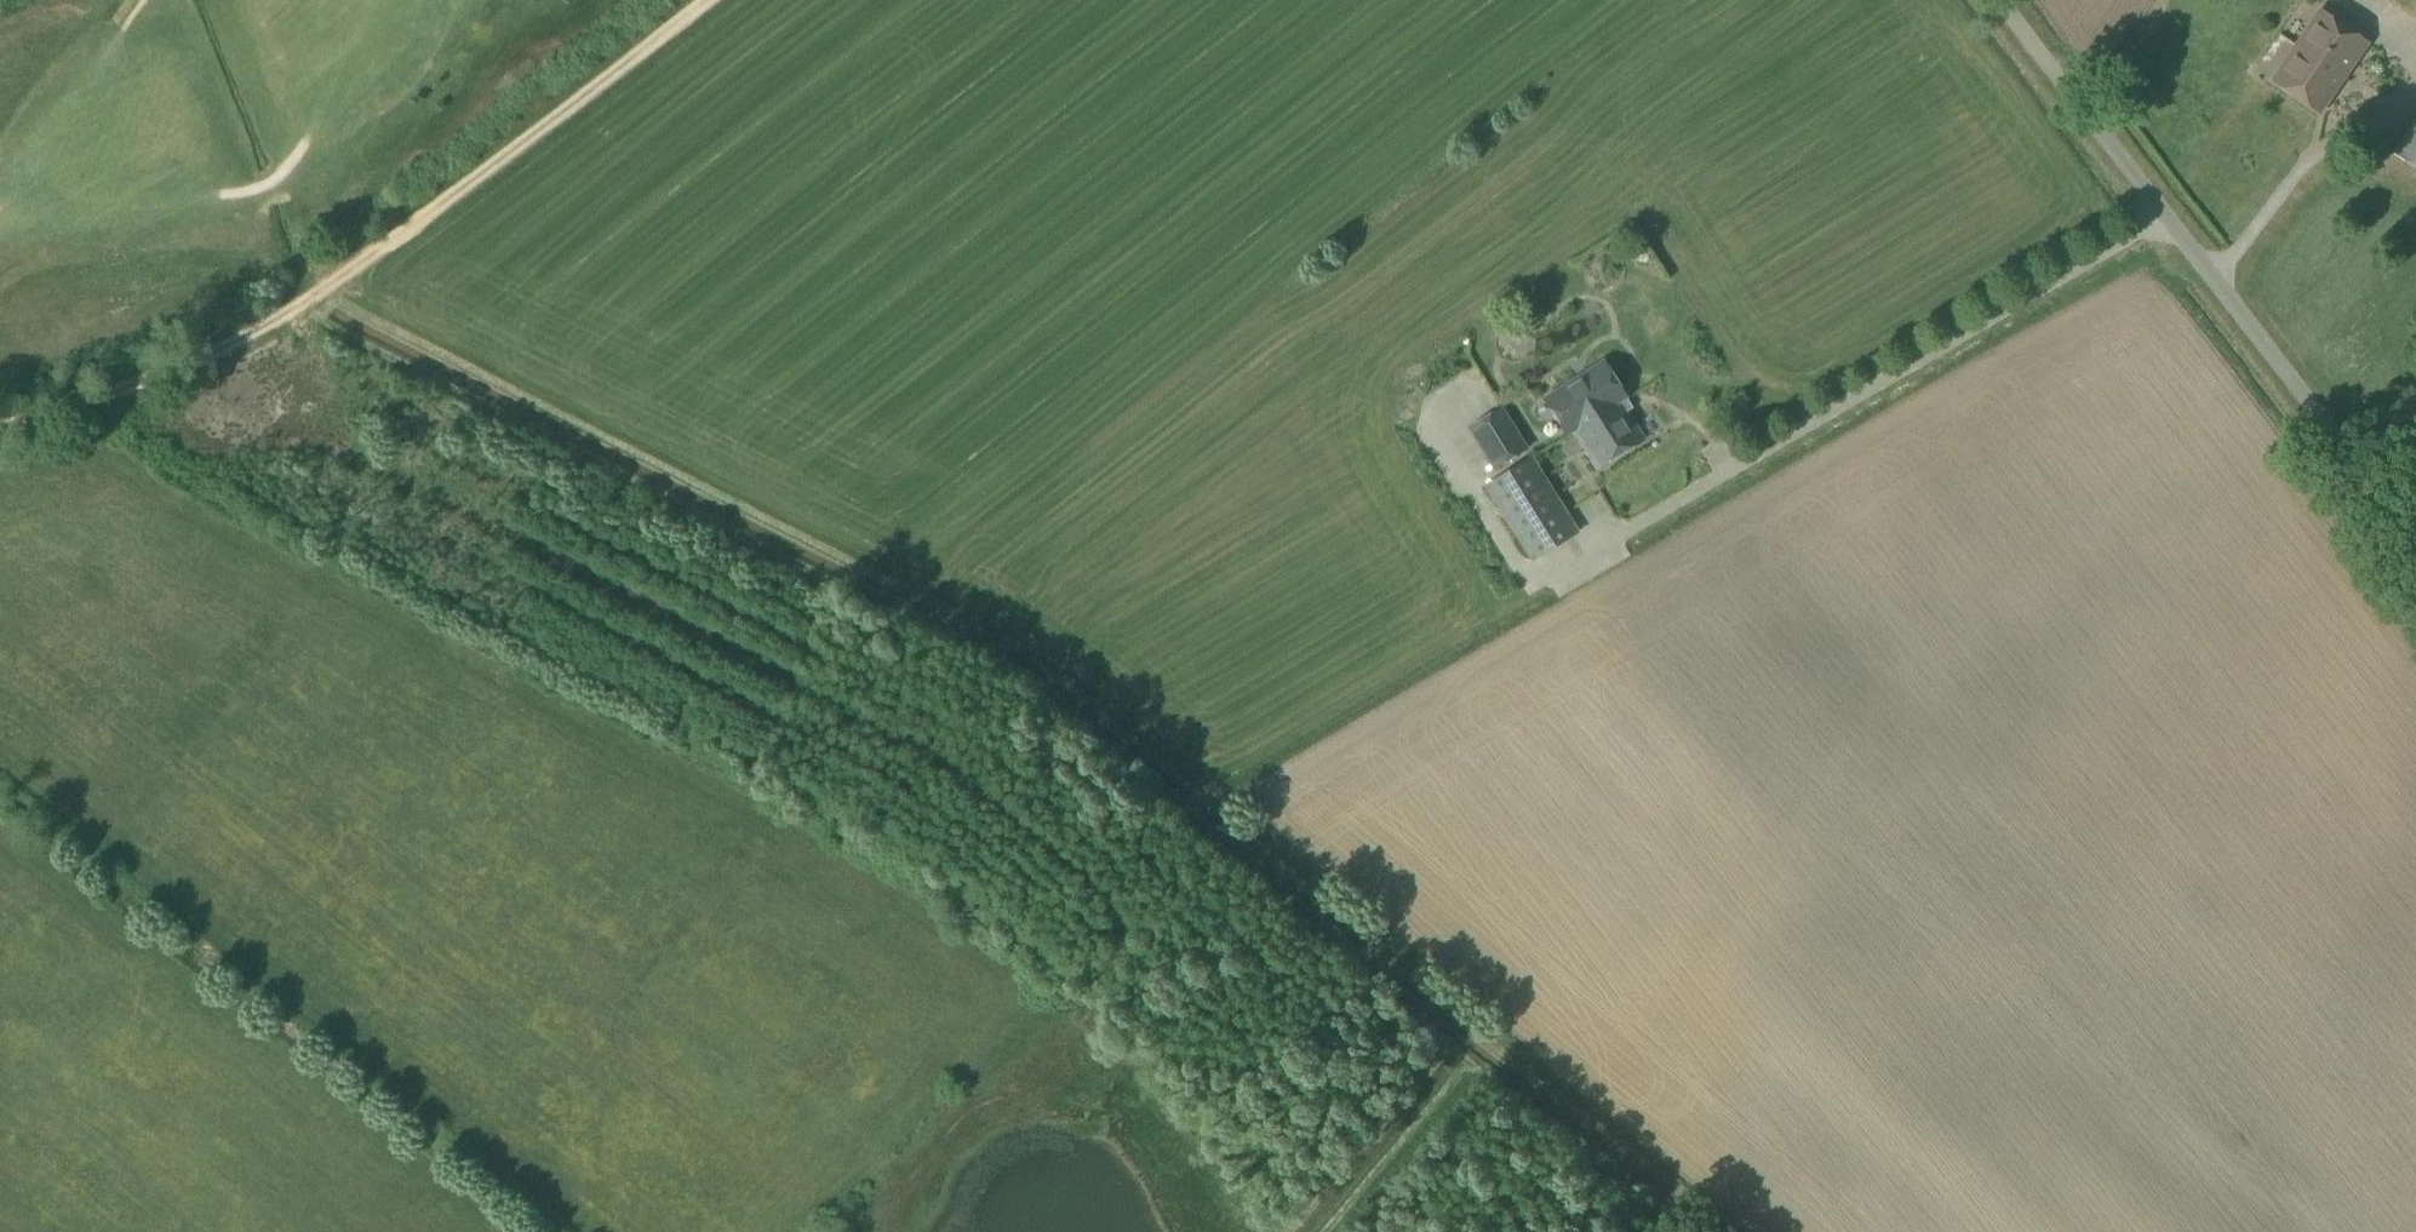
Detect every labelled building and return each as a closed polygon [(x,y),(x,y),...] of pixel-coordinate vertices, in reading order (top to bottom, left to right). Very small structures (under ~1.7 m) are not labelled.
[(2316,114),(2331,92),(2365,41),(2318,9),(2302,32),(2268,82),(2316,114)] [(2393,155),(2415,170),(2415,121),(2393,155)] [(1603,362),(1544,399),(1567,436),(1573,432),(1597,470),(1645,439),(1621,402),(1627,398),(1603,362)] [(1495,469),(1526,450),(1500,409),(1469,428),(1495,469)] [(1532,561),(1577,533),(1531,458),(1486,486),(1532,561)]
